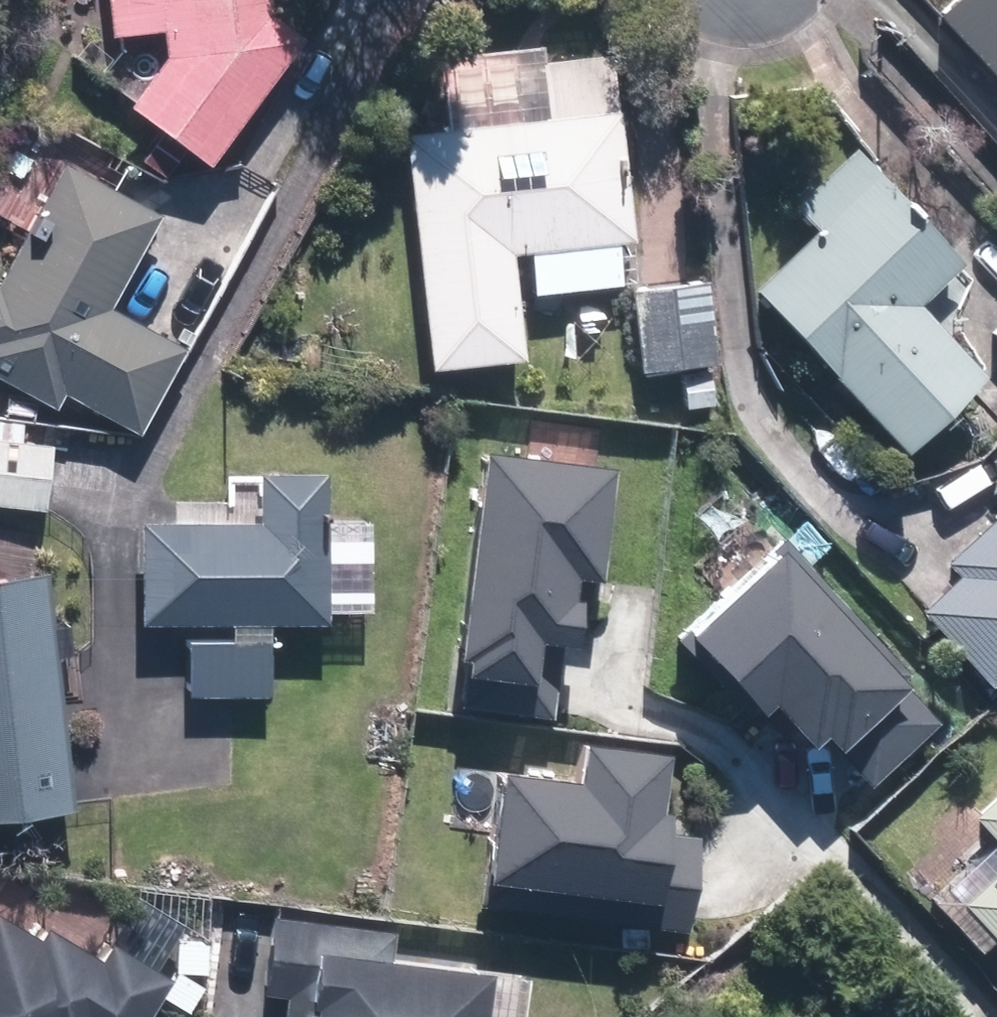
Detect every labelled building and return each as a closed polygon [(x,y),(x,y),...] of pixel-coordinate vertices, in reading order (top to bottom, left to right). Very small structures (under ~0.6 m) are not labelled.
[(148,65),(110,113),(154,147),(192,176),(296,43),(262,17),(260,0),(90,0),(95,46),(145,40),(148,65)] [(918,21),(996,104),(996,0),(940,0),(925,14),(918,21)] [(389,141),(411,376),(503,368),(493,260),(515,258),(602,250),(616,249),(599,59),(527,65),(533,128),(389,141)] [(736,296),(884,464),(974,385),(905,309),(942,276),(838,159),(776,213),(800,240),(736,296)] [(49,395),(118,436),(166,354),(97,313),(147,228),(51,171),(0,256),(0,392),(37,414),(49,395)] [(515,258),(519,298),(606,290),(602,250),(515,258)] [(621,288),(629,377),(690,372),(682,283),(621,288)] [(980,340),(996,359),(996,325),(980,340)] [(11,429),(0,428),(0,514),(32,518),(40,448),(9,444),(11,429)] [(984,461),(996,475),(996,450),(984,461)] [(543,637),(588,643),(594,596),(582,595),(584,576),(604,578),(618,471),(492,454),(466,652),(477,653),(475,667),(538,676),(543,637)] [(252,699),(254,629),(309,630),(310,611),(352,611),(354,528),(311,527),(312,487),(242,485),(242,528),(221,528),(221,503),(177,502),(177,528),(125,528),(123,626),(219,628),(218,649),(174,649),(173,698),(252,699)] [(983,687),(996,675),(996,514),(941,563),(954,578),(947,584),(916,612),(983,687)] [(826,760),(845,742),(887,787),(957,722),(780,534),(677,631),(759,719),(774,705),(826,760)] [(26,584),(0,586),(0,814),(47,811),(26,584)] [(582,793),(502,789),(496,895),(664,904),(663,933),(706,935),(710,844),(667,841),(670,790),(672,755),(584,750),(582,793)] [(978,823),(996,843),(996,805),(978,823)] [(935,904),(981,953),(992,942),(996,947),(996,844),(935,904)] [(276,1002),(275,1016),(516,1016),(520,965),(382,954),(383,935),(259,925),(253,1001),(276,1002)] [(137,984),(79,948),(67,966),(21,936),(12,949),(0,942),(0,1016),(116,1016),(137,984)]
